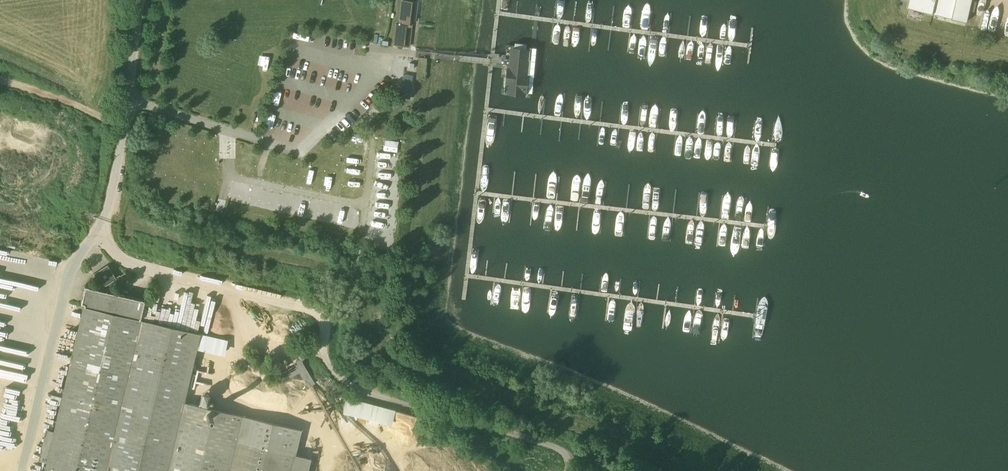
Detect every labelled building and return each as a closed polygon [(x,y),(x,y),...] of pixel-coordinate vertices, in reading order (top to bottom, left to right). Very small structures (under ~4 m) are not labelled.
[(403,0),(402,0),(400,24),(397,24),(394,45),(401,46),(408,46),(410,34),(408,34),(410,20),(413,20),(414,14),(415,14),(417,2),(403,0)] [(911,6),(971,17),(974,0),(912,0),(911,6)] [(530,98),(535,47),(507,44),(502,95),(530,98)] [(412,75),(403,74),(400,97),(410,98),(410,92),(412,75)] [(28,267),(30,255),(0,250),(0,262),(28,267)] [(99,282),(97,289),(106,291),(119,283),(119,282),(122,280),(120,276),(116,278),(108,265),(94,274),(99,282)] [(84,304),(83,306),(140,320),(144,301),(145,302),(146,300),(106,291),(97,289),(85,286),(82,296),(82,297),(80,304),(84,304)] [(83,306),(44,470),(291,470),(295,454),(301,430),(184,402),(200,334),(140,320),(83,306)] [(16,364),(17,361),(29,363),(30,359),(18,357),(19,351),(0,347),(0,361),(16,364)] [(303,362),(281,375),(284,380),(299,371),(308,387),(315,383),(303,362)] [(212,406),(212,401),(210,401),(211,393),(203,391),(200,404),(212,406)] [(343,411),(393,423),(397,408),(347,396),(343,411)] [(7,400),(2,421),(24,427),(29,411),(18,408),(19,403),(7,400)] [(311,458),(295,454),(291,470),(308,470),(311,458)]
